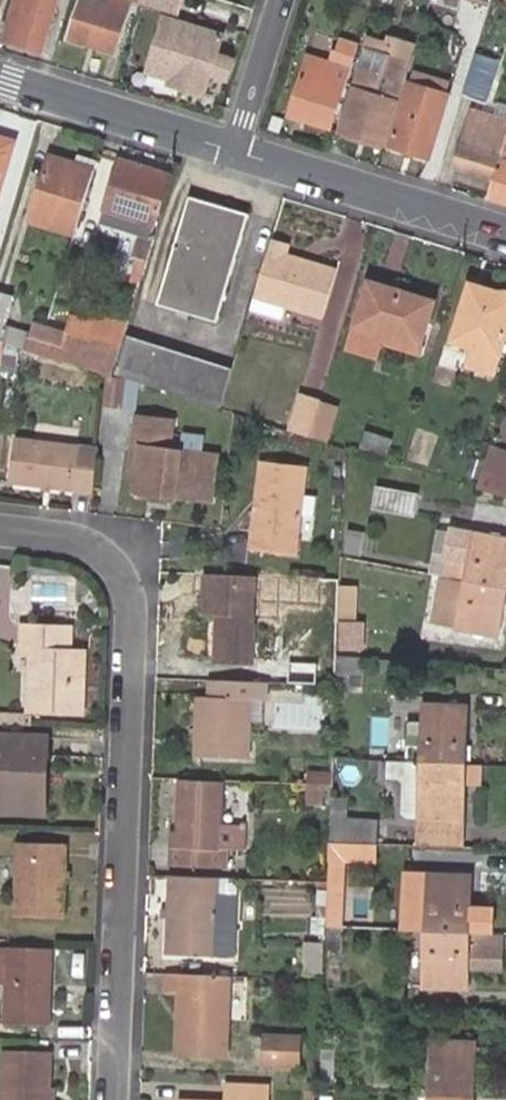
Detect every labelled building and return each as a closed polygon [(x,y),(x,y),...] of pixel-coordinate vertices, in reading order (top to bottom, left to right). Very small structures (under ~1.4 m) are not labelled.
[(3,45),(40,56),(57,0),(17,0),(3,45)] [(68,42),(116,56),(132,2),(138,4),(140,0),(112,0),(109,10),(80,1),(68,42)] [(181,0),(140,0),(138,4),(177,15),(181,0)] [(220,40),(163,22),(147,73),(181,84),(179,90),(202,97),(209,77),(227,83),(233,62),(215,56),(220,40)] [(392,105),(396,107),(412,51),(395,45),(391,59),(386,75),(359,67),(351,92),(338,134),(381,146),(392,105)] [(391,59),(364,50),(359,67),(386,75),(391,59)] [(472,52),(460,96),(483,103),(497,59),(472,52)] [(330,85),(336,67),(309,59),(291,119),(328,130),(340,88),(330,85)] [(340,88),(344,88),(351,65),(338,60),(336,67),(330,85),(340,88)] [(412,72),(407,87),(447,99),(451,84),(412,72)] [(407,87),(389,150),(429,161),(447,99),(407,87)] [(487,135),(491,119),(472,113),(467,129),(487,135)] [(494,180),(505,140),(505,124),(491,119),(487,135),(467,129),(456,169),(494,180)] [(505,208),(505,140),(494,180),(487,202),(505,208)] [(0,141),(0,188),(13,145),(0,141)] [(151,238),(170,175),(122,161),(103,224),(137,234),(132,253),(145,258),(151,238)] [(53,165),(35,229),(79,242),(101,170),(82,164),(79,173),(53,165)] [(192,199),(159,305),(217,323),(249,218),(192,199)] [(288,247),(270,241),(248,313),(279,323),(283,309),(322,320),(337,273),(285,256),(288,247)] [(371,285),(357,329),(422,349),(435,307),(371,285)] [(501,356),(505,339),(505,296),(472,285),(454,341),(477,349),(501,356)] [(0,297),(0,335),(12,301),(0,297)] [(112,379),(130,320),(79,304),(74,319),(92,325),(78,368),(105,377),(112,379)] [(74,319),(71,331),(65,348),(61,363),(78,368),(92,325),(74,319)] [(25,330),(6,324),(2,341),(20,347),(25,330)] [(61,363),(65,348),(71,331),(55,327),(50,343),(33,338),(28,353),(61,363)] [(382,337),(357,329),(351,349),(377,357),(382,337)] [(118,377),(219,409),(231,371),(130,338),(118,377)] [(495,375),(501,356),(477,349),(471,368),(495,375)] [(121,387),(104,385),(102,407),(119,409),(121,387)] [(287,429),(309,437),(321,400),(300,393),(287,429)] [(340,406),(321,400),(309,437),(329,444),(340,406)] [(139,451),(136,473),(134,495),(208,504),(214,460),(166,454),(170,424),(135,419),(132,450),(139,451)] [(385,457),(389,445),(366,438),(363,451),(385,457)] [(68,491),(91,494),(96,454),(74,451),(13,444),(7,484),(68,491)] [(129,472),(136,473),(139,451),(132,450),(129,472)] [(261,465),(247,551),(291,556),(304,471),(261,465)] [(505,501),(505,474),(485,467),(477,492),(505,501)] [(416,498),(375,490),(371,511),(413,520),(416,498)] [(360,553),(362,532),(348,530),(345,551),(360,553)] [(428,578),(442,580),(451,534),(437,531),(428,578)] [(451,534),(442,580),(505,593),(505,545),(451,534)] [(253,576),(201,574),(200,593),(206,593),(204,616),(214,616),(220,616),(219,631),(213,630),(211,664),(249,667),(251,624),(253,576)] [(262,576),(253,576),(251,624),(260,624),(262,576)] [(505,594),(505,593),(442,580),(433,627),(456,631),(498,639),(505,594)] [(354,593),(337,591),(335,654),(359,655),(360,622),(353,621),(354,593)] [(67,631),(19,628),(18,653),(29,653),(29,673),(27,714),(76,715),(78,655),(66,654),(67,631)] [(29,673),(29,653),(18,653),(7,652),(6,672),(29,673)] [(334,683),(334,694),(359,695),(359,666),(335,665),(334,683)] [(248,681),(209,680),(209,697),(206,697),(206,730),(197,729),(196,758),(247,758),(248,697),(248,681)] [(264,698),(265,682),(248,681),(248,697),(264,698)] [(206,730),(206,697),(197,696),(197,729),(206,730)] [(396,768),(449,769),(449,710),(409,710),(409,728),(397,728),(396,768)] [(0,716),(0,725),(21,726),(22,717),(0,716)] [(45,763),(45,739),(0,738),(0,808),(34,809),(35,763),(45,763)] [(44,809),(45,763),(35,763),(34,809),(44,809)] [(405,823),(447,825),(449,789),(462,789),(463,769),(449,769),(396,768),(392,768),(373,767),(373,782),(392,785),(392,791),(388,818),(392,821),(397,822),(405,823)] [(222,781),(177,780),(175,846),(168,846),(168,867),(220,868),(221,849),(237,849),(238,825),(221,824),(222,781)] [(322,804),(323,785),(308,784),(307,804),(322,804)] [(331,805),(330,827),(346,827),(348,805),(331,805)] [(447,825),(405,823),(404,852),(447,852),(447,825)] [(328,851),(374,852),(375,831),(374,829),(346,827),(330,827),(329,830),(328,851)] [(16,845),(14,919),(63,921),(63,845),(16,845)] [(327,881),(325,934),(340,934),(341,902),(343,869),(373,869),(374,869),(374,852),(328,851),(327,881)] [(219,879),(168,877),(167,953),(235,955),(236,891),(219,891),(219,879)] [(420,935),(463,936),(463,879),(420,878),(420,935)] [(499,971),(500,932),(466,931),(465,970),(499,971)] [(461,993),(463,936),(420,935),(418,992),(461,993)] [(319,972),(320,941),(301,941),(300,971),(319,972)] [(9,949),(0,949),(0,988),(8,988),(9,949)] [(48,987),(54,988),(55,951),(9,949),(8,988),(7,1025),(53,1027),(54,994),(48,994),(48,987)] [(232,975),(168,973),(167,993),(180,993),(179,1013),(188,1013),(187,1025),(179,1025),(178,1055),(230,1056),(232,975)] [(179,1013),(179,1025),(187,1025),(188,1013),(179,1013)] [(297,1065),(298,1037),(265,1036),(264,1063),(297,1065)] [(474,1050),(433,1049),(432,1099),(473,1099),(474,1050)] [(321,1052),(320,1076),(320,1087),(338,1088),(339,1052),(321,1052)] [(2,1099),(40,1099),(41,1093),(47,1093),(48,1056),(3,1054),(2,1099)] [(268,1084),(229,1082),(228,1099),(268,1099),(268,1084)]
